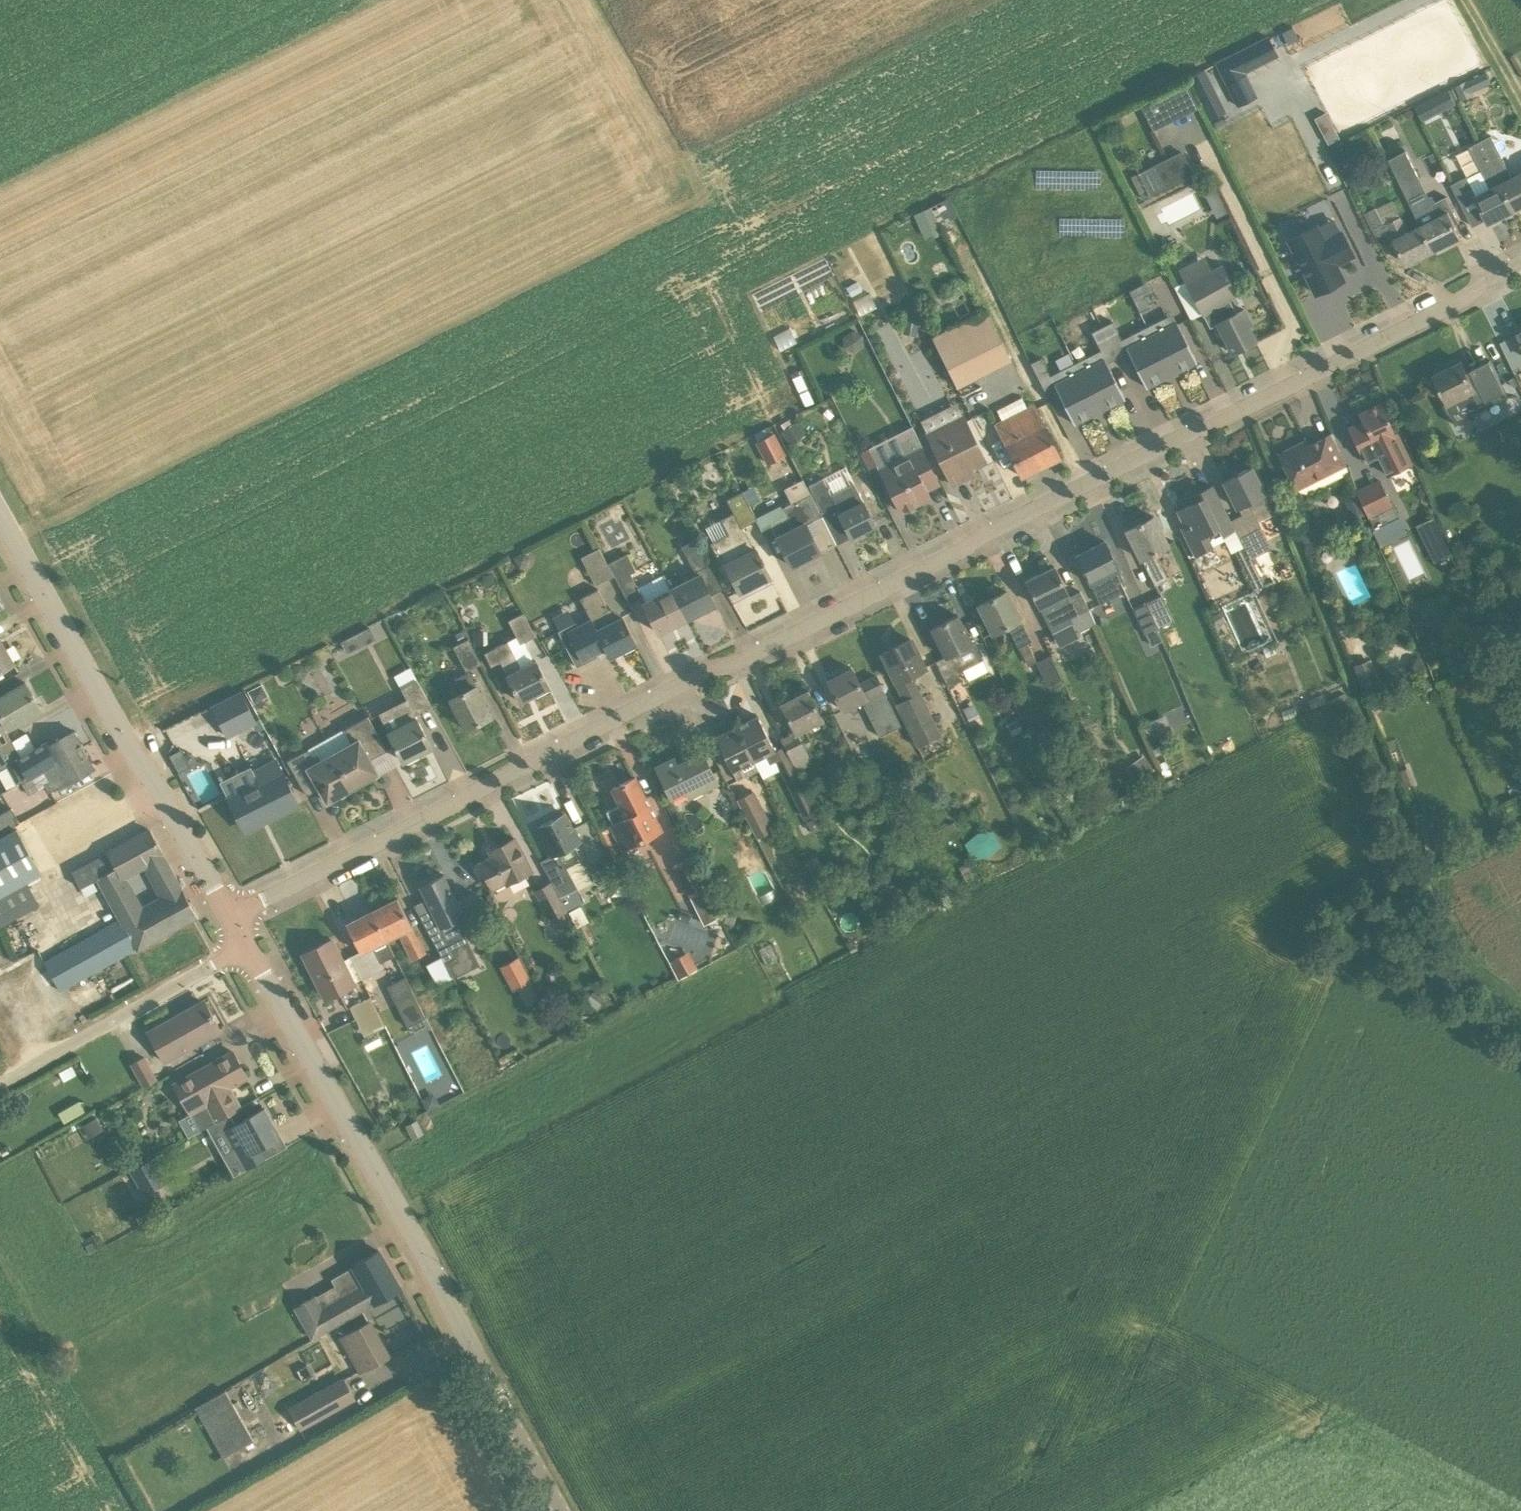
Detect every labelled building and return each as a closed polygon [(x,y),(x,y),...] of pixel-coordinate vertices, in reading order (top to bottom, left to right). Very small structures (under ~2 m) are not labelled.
[(1280,57),(1270,39),(1217,65),(1239,108),(1259,98),(1247,74),(1280,57)] [(1456,86),(1460,95),(1471,89),(1468,81),(1467,80),(1456,86)] [(1199,109),(1186,83),(1149,102),(1162,128),(1199,109)] [(1449,89),(1414,106),(1423,123),(1432,118),(1427,108),(1435,104),(1440,114),(1457,105),(1449,89)] [(1326,112),(1314,118),(1328,144),(1340,138),(1326,112)] [(1481,141),(1516,210),(1520,207),(1520,173),(1513,177),(1491,135),(1481,141)] [(1491,188),(1477,195),(1469,179),(1453,187),(1464,207),(1478,199),(1490,223),(1516,210),(1481,141),(1470,146),(1491,188)] [(1425,187),(1406,150),(1389,159),(1408,196),(1425,187)] [(1141,172),(1151,194),(1195,173),(1184,151),(1141,172)] [(1132,176),(1143,198),(1151,194),(1141,172),(1132,176)] [(1212,185),(1201,190),(1207,201),(1217,195),(1212,185)] [(1412,206),(1422,225),(1435,251),(1462,237),(1456,224),(1460,222),(1448,197),(1433,204),(1429,198),(1412,206)] [(1435,251),(1422,225),(1409,231),(1402,216),(1385,224),(1377,208),(1365,214),(1382,247),(1396,240),(1408,264),(1435,251)] [(1289,239),(1316,293),(1343,280),(1335,265),(1353,256),(1341,232),(1323,241),(1316,226),(1289,239)] [(1222,265),(1210,271),(1203,257),(1180,269),(1209,328),(1217,323),(1232,353),(1256,341),(1248,325),(1251,324),(1244,309),(1235,313),(1229,300),(1237,295),(1222,265)] [(857,281),(846,286),(852,297),(862,291),(857,281)] [(1140,309),(1145,319),(1155,314),(1150,304),(1140,309)] [(1011,359),(986,310),(933,337),(957,386),(1011,359)] [(919,318),(907,316),(904,334),(916,336),(919,318)] [(1171,325),(1153,335),(1172,374),(1198,361),(1182,329),(1175,333),(1171,325)] [(1117,330),(1107,336),(1112,346),(1123,341),(1117,330)] [(1130,355),(1146,387),(1172,374),(1153,335),(1133,344),(1137,352),(1130,355)] [(1107,336),(1096,341),(1101,352),(1112,346),(1107,336)] [(1509,395),(1503,383),(1500,377),(1491,359),(1471,369),(1472,370),(1469,372),(1463,361),(1436,375),(1449,401),(1444,403),(1454,423),(1455,422),(1490,405),(1491,404),(1508,396),(1509,395)] [(1100,362),(1080,372),(1099,411),(1125,398),(1109,366),(1103,369),(1100,362)] [(1045,366),(1034,372),(1040,383),(1051,377),(1045,366)] [(1066,387),(1058,391),(1074,424),(1099,411),(1080,372),(1062,380),(1066,387)] [(1397,434),(1396,434),(1381,403),(1359,414),(1362,421),(1348,428),(1364,461),(1376,456),(1383,470),(1409,457),(1397,434)] [(1034,405),(995,425),(1021,476),(1060,457),(1034,405)] [(985,459),(964,416),(928,434),(952,484),(966,477),(963,470),(985,459)] [(791,445),(805,435),(797,423),(782,433),(791,445)] [(774,432),(755,443),(768,465),(787,455),(774,432)] [(1278,453),(1287,471),(1288,471),(1301,496),(1349,472),(1333,433),(1302,449),(1299,443),(1278,453)] [(874,447),(862,453),(868,465),(880,459),(874,447)] [(929,496),(926,489),(938,483),(921,449),(880,469),(888,485),(885,490),(889,499),(895,500),(900,511),(929,496)] [(1231,520),(1235,528),(1244,546),(1250,559),(1272,548),(1258,521),(1274,513),(1264,494),(1251,467),(1224,481),(1238,508),(1238,507),(1242,514),(1231,520)] [(820,512),(822,515),(837,508),(851,536),(875,524),(854,483),(831,494),(823,478),(809,485),(822,511),(820,512)] [(822,515),(820,512),(811,493),(810,493),(803,479),(784,488),(792,503),(782,508),(780,505),(756,517),(756,518),(757,520),(761,528),(770,524),(791,566),(820,551),(806,523),(822,515)] [(1356,492),(1368,516),(1392,504),(1380,480),(1356,492)] [(1222,535),(1235,528),(1231,520),(1214,486),(1196,495),(1199,500),(1178,511),(1185,527),(1182,528),(1195,554),(1224,540),(1222,535)] [(743,527),(757,520),(756,518),(756,517),(742,490),(726,499),(734,513),(724,518),(730,532),(713,541),(720,553),(724,551),(729,561),(725,563),(740,591),(769,576),(755,548),(754,548),(743,527)] [(1368,516),(1374,528),(1398,516),(1392,504),(1368,516)] [(1158,592),(1170,585),(1155,554),(1169,547),(1154,516),(1126,530),(1142,561),(1142,560),(1158,592)] [(672,588),(687,618),(716,604),(701,574),(711,568),(695,540),(682,547),(696,576),(672,588)] [(1105,541),(1076,555),(1100,603),(1125,591),(1120,580),(1123,578),(1118,568),(1119,568),(1105,541)] [(1337,549),(1332,543),(1325,544),(1319,550),(1320,558),(1325,562),(1331,562),(1337,556),(1337,549)] [(1244,546),(1235,551),(1255,590),(1264,586),(1250,559),(1244,546)] [(615,576),(608,564),(599,548),(581,557),(596,586),(615,576)] [(525,551),(513,557),(519,569),(526,565),(529,558),(525,551)] [(658,632),(687,618),(672,588),(664,574),(639,587),(632,574),(637,571),(627,554),(608,564),(615,576),(630,604),(642,598),(658,632)] [(1026,581),(1053,633),(1072,623),(1079,637),(1098,627),(1089,609),(1080,591),(1070,596),(1054,566),(1026,581)] [(598,589),(581,598),(595,626),(582,632),(577,621),(558,631),(577,667),(598,656),(596,652),(606,648),(610,657),(636,643),(623,616),(610,622),(604,611),(608,609),(598,589)] [(1038,662),(1028,642),(1032,640),(1006,591),(979,605),(995,637),(1010,629),(1022,651),(1030,666),(1038,662)] [(1144,601),(1157,628),(1173,620),(1160,594),(1144,601)] [(1157,628),(1144,601),(1132,608),(1144,634),(1145,634),(1157,628)] [(1222,611),(1213,615),(1218,626),(1226,622),(1222,611)] [(524,613),(509,620),(521,644),(537,636),(524,613)] [(932,628),(946,656),(935,661),(947,686),(967,676),(961,665),(978,657),(972,644),(958,615),(932,628)] [(1163,640),(1157,628),(1145,634),(1151,646),(1163,640)] [(1428,631),(1423,635),(1425,642),(1435,648),(1441,646),(1444,640),(1442,634),(1434,629),(1428,631)] [(488,630),(473,630),(473,646),(488,645),(488,630)] [(462,631),(455,635),(459,642),(465,639),(462,631)] [(355,634),(340,642),(346,653),(361,646),(355,634)] [(14,663),(0,638),(0,671),(14,663)] [(883,653),(906,700),(897,704),(917,745),(942,733),(919,686),(922,684),(916,673),(925,668),(910,639),(883,653)] [(468,640),(455,647),(467,671),(481,664),(468,640)] [(508,641),(485,653),(491,666),(501,661),(507,674),(521,701),(549,687),(536,660),(521,667),(508,641)] [(1273,645),(1263,650),(1266,657),(1277,653),(1273,645)] [(1051,656),(1038,662),(1037,662),(1048,686),(1049,685),(1062,679),(1051,656)] [(1410,672),(1422,667),(1417,656),(1410,659),(1407,665),(1410,672)] [(1363,687),(1379,680),(1370,659),(1354,666),(1363,687)] [(1262,662),(1254,666),(1258,674),(1265,670),(1262,662)] [(901,726),(896,715),(876,676),(860,684),(852,668),(840,674),(839,672),(830,677),(831,679),(828,680),(843,710),(865,698),(870,707),(866,709),(880,736),(901,726)] [(476,685),(469,672),(457,678),(464,691),(450,698),(466,729),(492,715),(477,685),(476,685)] [(401,687),(408,699),(416,715),(431,707),(417,679),(401,687)] [(12,741),(5,729),(8,727),(9,727),(41,709),(26,682),(0,697),(0,748),(12,741)] [(262,684),(248,691),(254,703),(269,696),(262,684)] [(813,762),(807,750),(803,743),(810,739),(804,728),(822,719),(808,690),(803,693),(802,690),(793,695),(794,697),(781,704),(796,733),(782,740),(798,770),(813,762)] [(241,691),(211,706),(228,738),(258,723),(241,691)] [(969,721),(980,715),(973,703),(963,709),(969,721)] [(351,742),(333,752),(353,787),(378,773),(368,755),(384,746),(367,715),(344,728),(351,742)] [(768,754),(772,763),(779,759),(757,716),(736,726),(754,761),(768,754)] [(431,746),(417,718),(389,732),(403,761),(431,746)] [(754,761),(736,726),(716,737),(737,780),(744,777),(758,769),(754,761)] [(12,741),(0,748),(0,771),(7,767),(11,774),(0,780),(0,793),(22,781),(43,769),(43,768),(55,761),(56,762),(75,752),(83,747),(75,731),(48,746),(46,743),(21,757),(12,741)] [(1158,735),(1148,739),(1152,748),(1162,744),(1158,735)] [(83,747),(75,752),(56,762),(55,761),(43,768),(43,769),(22,781),(29,794),(45,785),(49,792),(95,767),(83,747)] [(174,764),(186,757),(181,748),(169,755),(174,764)] [(353,787),(333,752),(321,759),(318,753),(313,756),(308,748),(287,760),(304,791),(317,784),(327,802),(353,787)] [(1085,755),(1090,764),(1099,760),(1095,751),(1085,755)] [(703,752),(691,758),(678,765),(674,757),(656,766),(672,797),(685,790),(689,797),(718,782),(703,752)] [(1144,755),(1126,767),(1135,781),(1153,768),(1144,755)] [(853,777),(864,771),(856,757),(845,763),(853,777)] [(790,760),(778,765),(804,819),(816,813),(790,760)] [(1166,761),(1158,764),(1165,777),(1172,774),(1166,761)] [(298,804),(282,772),(229,799),(243,827),(267,815),(268,818),(298,804)] [(662,828),(650,805),(636,777),(612,789),(620,804),(606,811),(613,824),(611,825),(622,848),(662,828)] [(775,825),(754,786),(738,795),(759,834),(775,825)] [(872,795),(859,801),(865,813),(878,807),(872,795)] [(13,827),(20,823),(12,808),(0,815),(0,834),(13,827)] [(564,813),(539,826),(546,841),(545,842),(552,858),(541,863),(552,884),(560,899),(579,889),(567,868),(581,861),(574,846),(581,843),(574,829),(572,830),(564,813)] [(813,833),(824,827),(818,816),(807,822),(813,833)] [(954,822),(926,836),(930,844),(958,830),(954,822)] [(0,838),(0,896),(41,873),(17,829),(0,838)] [(122,918),(94,934),(44,962),(59,991),(197,915),(182,889),(149,830),(74,872),(83,888),(101,877),(122,918)] [(1029,850),(1039,845),(1031,831),(1022,837),(1029,850)] [(507,882),(531,870),(515,838),(491,850),(494,857),(480,864),(492,887),(506,880),(507,882)] [(698,910),(713,902),(689,858),(674,866),(698,910)] [(967,863),(959,866),(967,882),(974,878),(967,863)] [(469,941),(463,930),(457,919),(464,915),(444,874),(420,886),(429,904),(417,910),(442,955),(446,962),(456,957),(457,960),(473,952),(468,942),(469,941)] [(567,911),(560,899),(552,884),(536,893),(551,921),(567,911)] [(372,911),(386,939),(400,933),(413,960),(425,954),(416,936),(415,936),(411,927),(412,927),(397,898),(372,911)] [(730,902),(728,909),(738,913),(740,905),(730,902)] [(580,907),(570,912),(578,925),(587,920),(580,907)] [(373,946),(386,939),(372,911),(346,923),(360,951),(351,956),(362,979),(372,974),(384,968),(373,946)] [(691,916),(680,912),(678,920),(688,924),(691,916)] [(353,983),(362,979),(351,956),(342,960),(332,940),(304,954),(326,998),(354,984),(353,983)] [(681,978),(698,968),(689,951),(671,961),(681,978)] [(446,962),(442,955),(428,962),(439,983),(454,975),(446,962)] [(519,956),(500,965),(513,991),(531,981),(519,956)] [(411,1024),(426,1017),(404,975),(388,983),(409,1025),(411,1024)] [(593,990),(584,1003),(596,1011),(605,998),(593,990)] [(365,1035),(385,1025),(370,995),(350,1005),(365,1035)] [(147,1031),(165,1062),(221,1031),(205,1003),(179,1018),(177,1015),(147,1031)] [(430,1025),(426,1017),(411,1024),(416,1033),(430,1025)] [(241,1107),(230,1087),(247,1078),(232,1051),(175,1084),(192,1114),(194,1112),(203,1128),(241,1107)] [(145,1087),(157,1080),(144,1057),(132,1064),(145,1087)] [(59,1112),(65,1123),(85,1111),(79,1100),(59,1112)] [(264,1108),(235,1124),(224,1131),(246,1169),(286,1147),(264,1108)] [(97,1117),(82,1126),(88,1138),(103,1129),(97,1117)] [(416,1120),(407,1125),(413,1138),(423,1133),(416,1120)] [(166,1183),(152,1158),(130,1171),(144,1196),(166,1183)] [(333,1279),(337,1286),(316,1298),(315,1297),(295,1308),(313,1338),(375,1303),(400,1288),(379,1250),(353,1265),(354,1267),(333,1279)] [(361,1371),(389,1355),(370,1322),(342,1337),(361,1371)] [(343,1380),(291,1409),(302,1428),(354,1399),(343,1380)] [(225,1390),(195,1408),(224,1459),(255,1441),(225,1390)]
